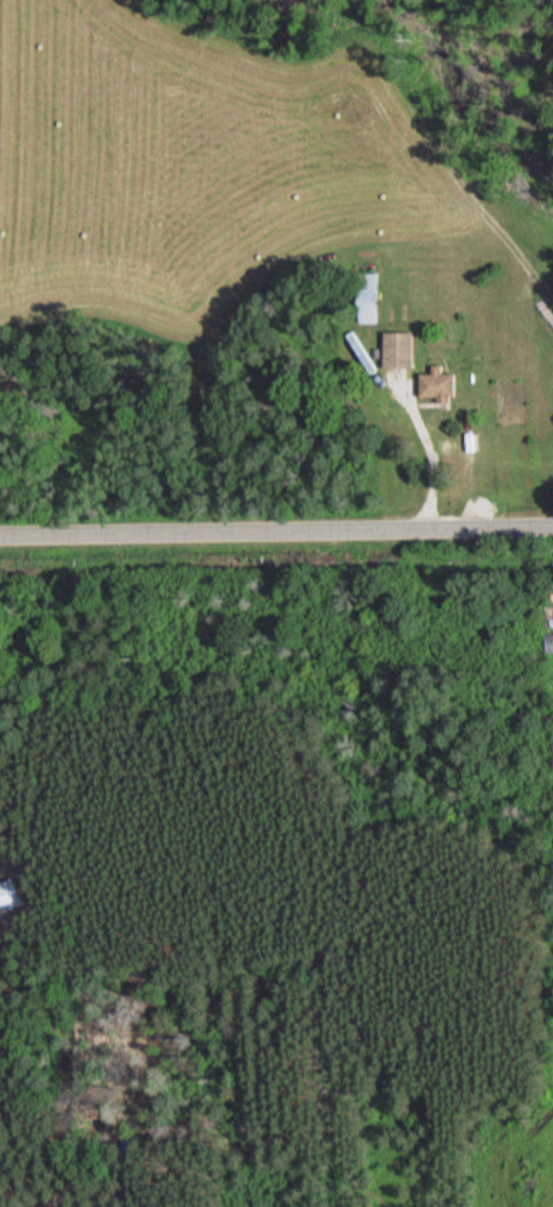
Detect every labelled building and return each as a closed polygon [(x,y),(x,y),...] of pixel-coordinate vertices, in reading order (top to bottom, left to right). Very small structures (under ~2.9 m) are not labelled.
[(376,273),(355,273),(355,325),(376,325),(376,273)] [(381,368),(410,368),(410,332),(381,332),(381,368)] [(451,373),(438,373),(438,365),(429,365),(429,373),(416,373),(416,400),(451,400),(451,373)] [(543,635),(544,654),(552,653),(552,634),(543,635)]
